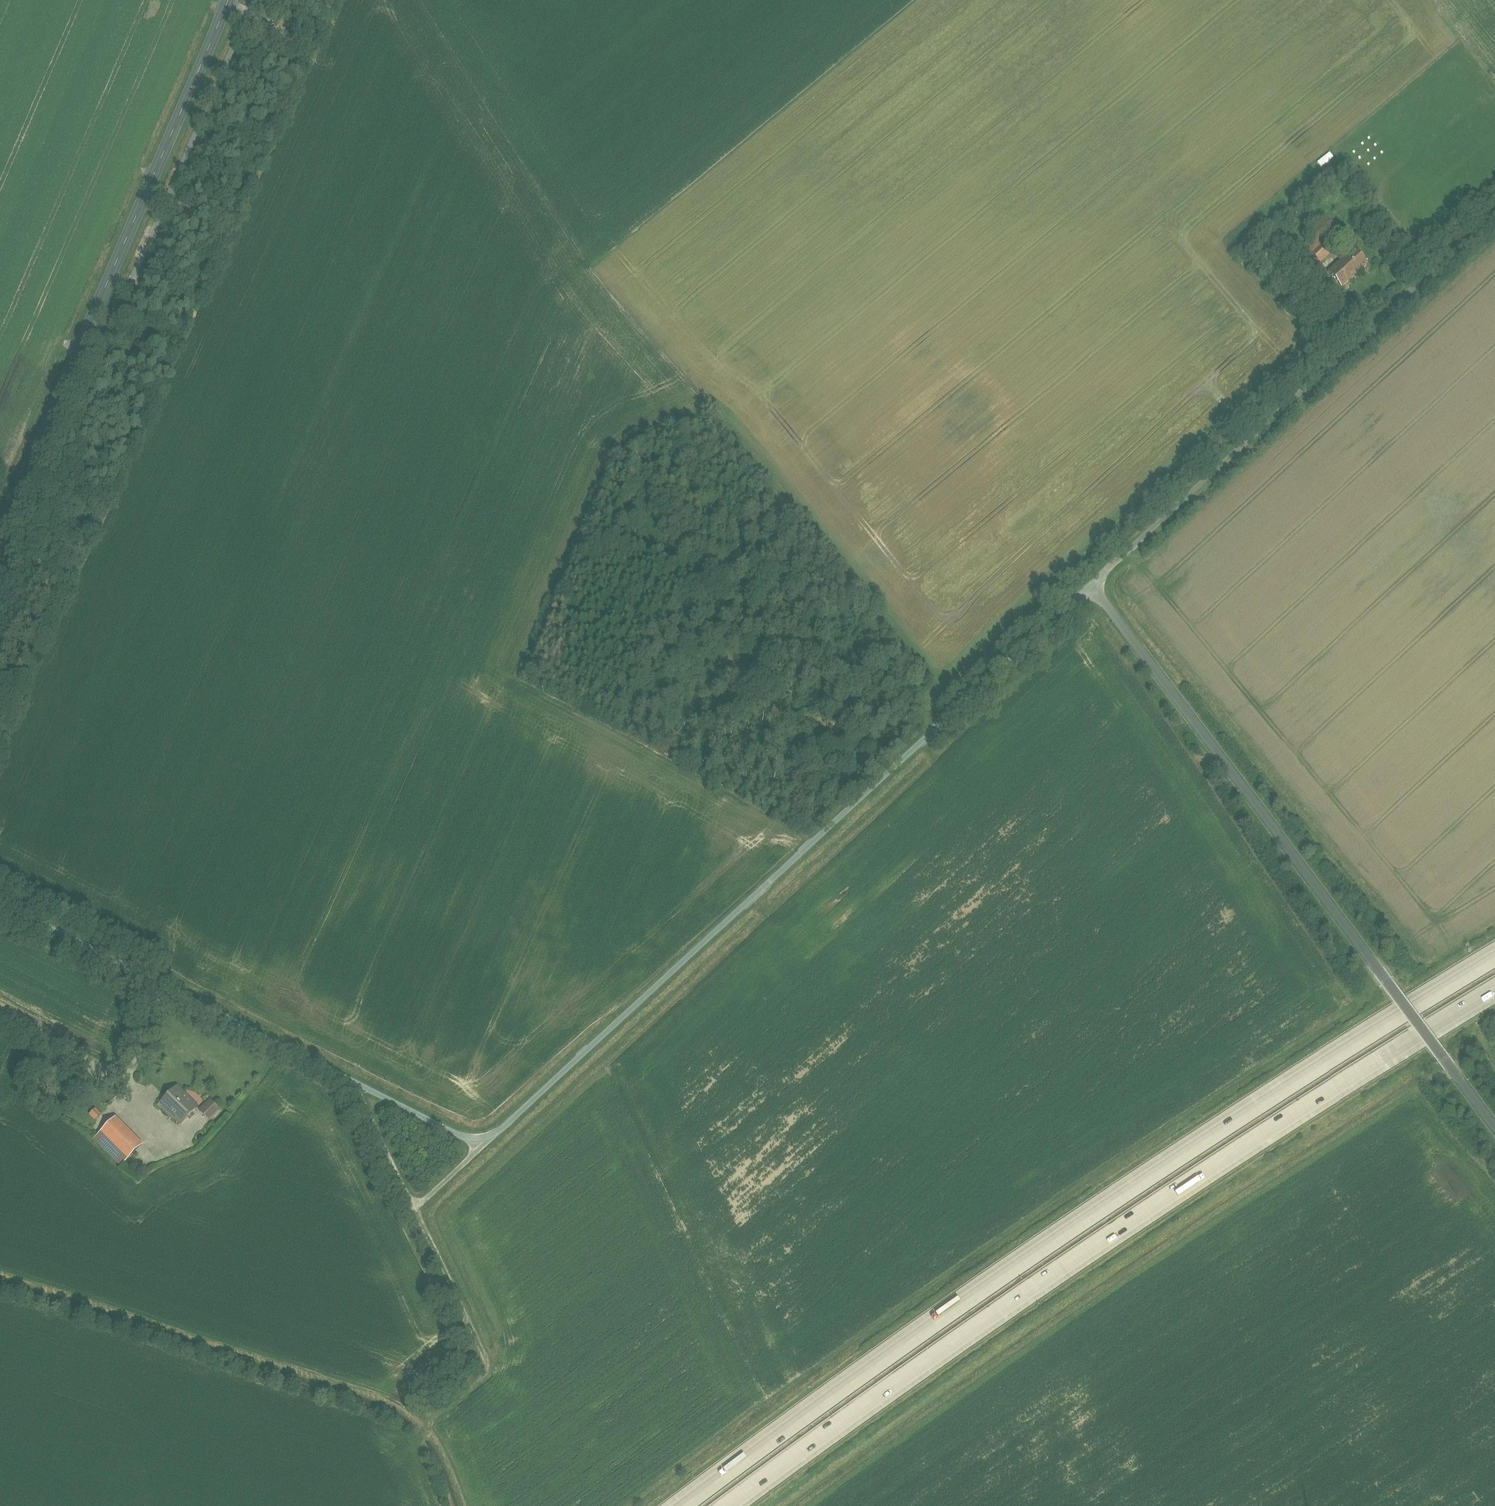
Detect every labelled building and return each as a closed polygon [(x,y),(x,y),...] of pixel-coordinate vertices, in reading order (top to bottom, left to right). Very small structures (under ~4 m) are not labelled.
[(1267,239),(1276,249),(1285,240),(1276,230),(1267,239)] [(1344,290),(1368,267),(1351,250),(1336,265),(1328,257),(1336,250),(1319,233),(1303,248),(1320,266),(1321,264),(1329,272),(1327,273),(1344,290)] [(199,1110),(177,1087),(160,1103),(182,1126),(199,1110)] [(113,1116),(94,1137),(123,1163),(141,1142),(113,1116)]
